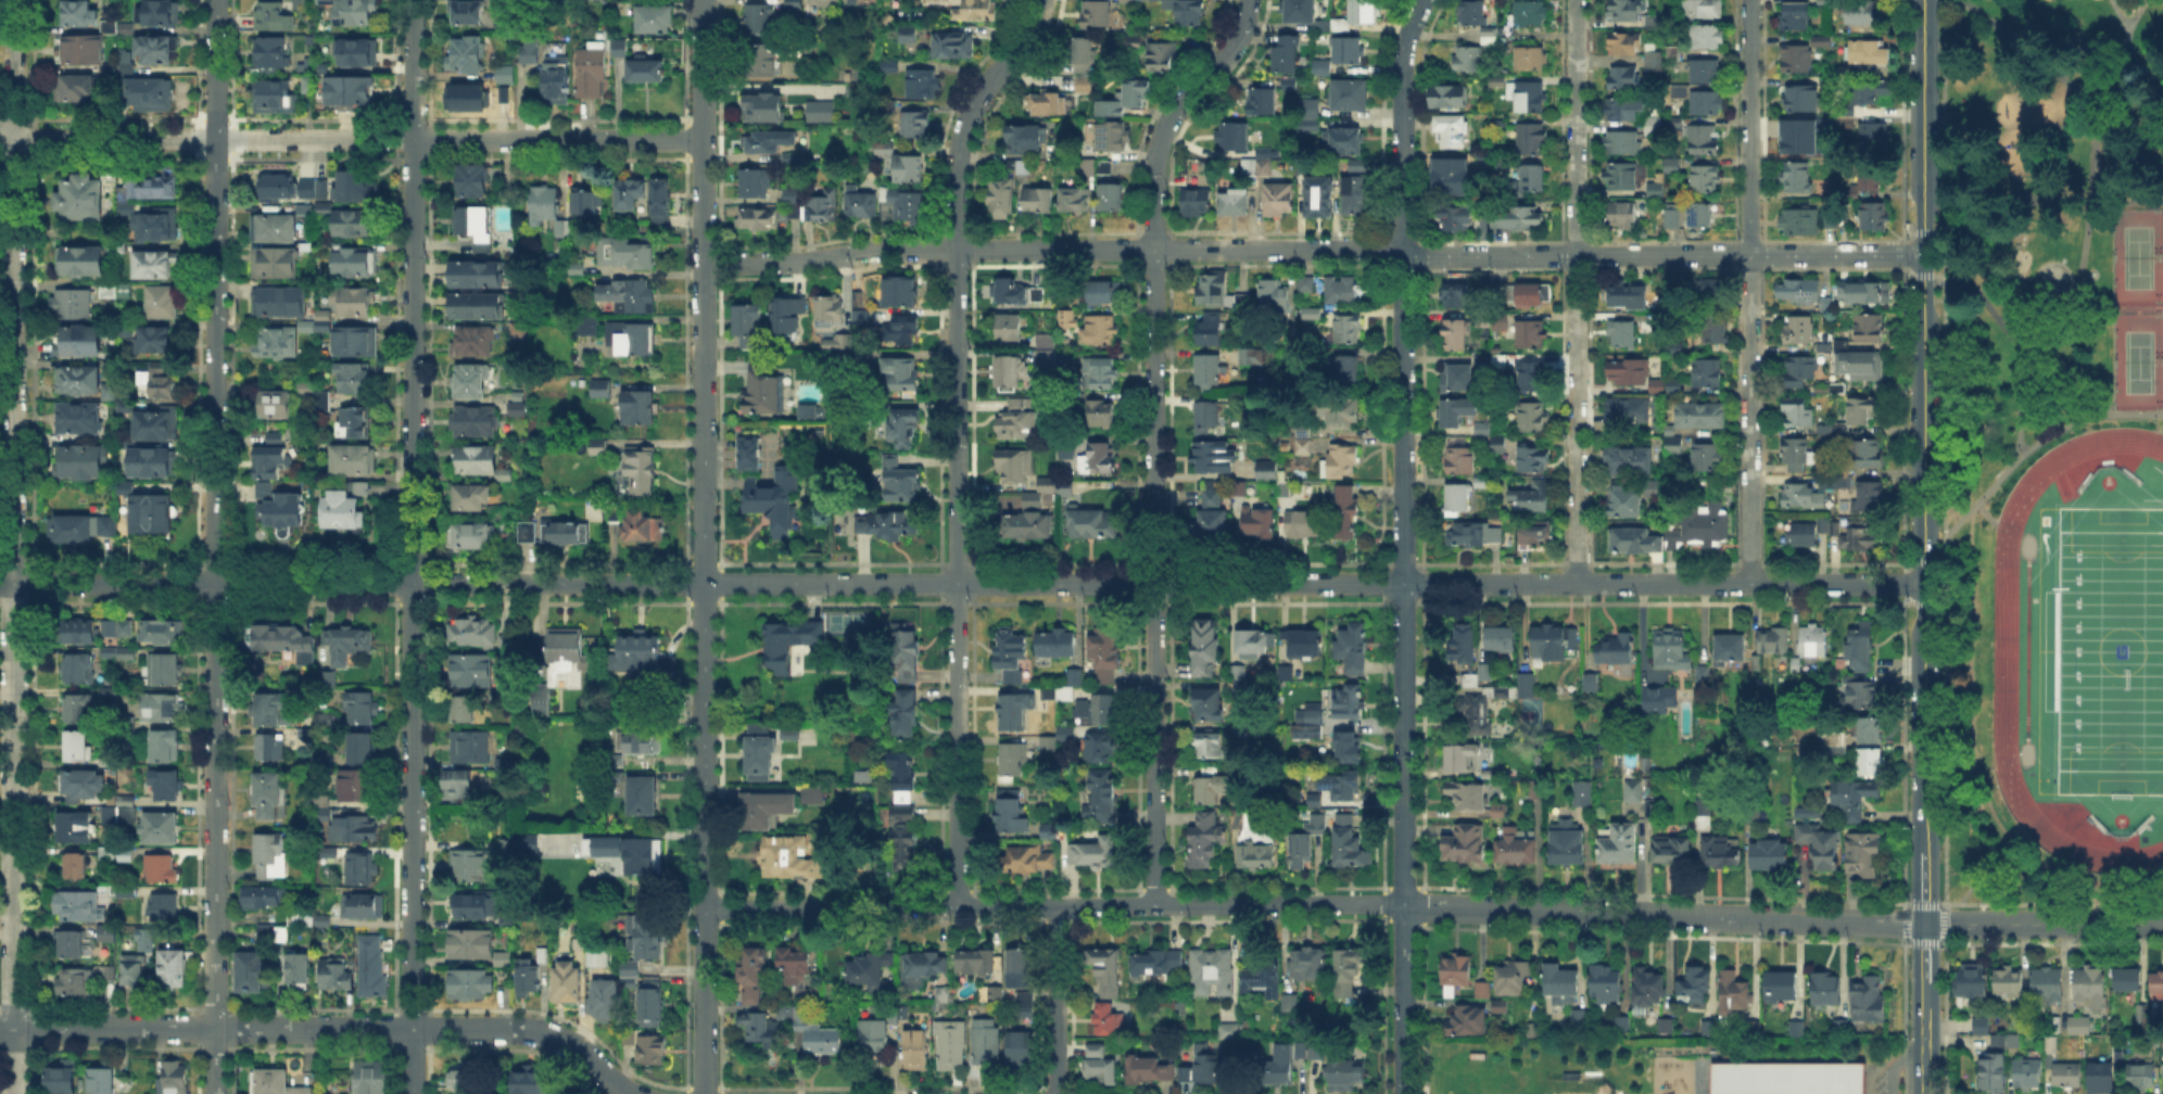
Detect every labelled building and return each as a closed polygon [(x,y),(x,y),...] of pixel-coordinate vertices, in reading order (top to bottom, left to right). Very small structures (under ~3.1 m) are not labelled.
[(318,9),(318,0),(334,0),(376,0),(376,26),(336,26),(336,9),(318,9)] [(446,11),(446,0),(481,0),(481,23),(451,23),(451,11),(446,11)] [(951,21),(952,12),(965,12),(965,0),(998,0),(998,22),(951,21)] [(1166,11),(1167,0),(1203,0),(1203,27),(1176,27),(1176,11),(1166,11)] [(1291,24),(1291,0),(1318,0),(1319,18),(1318,24),(1291,24)] [(1349,25),(1349,0),(1378,0),(1378,25),(1349,25)] [(1610,0),(1643,0),(1643,22),(1610,22),(1610,0)] [(1684,20),(1685,0),(1725,0),(1725,20),(1684,20)] [(179,1),(179,28),(147,28),(147,23),(137,23),(137,10),(147,10),(147,1),(179,1)] [(1542,1),(1542,4),(1549,4),(1549,26),(1516,25),(1516,1),(1542,1)] [(94,2),(94,15),(99,15),(99,27),(66,27),(66,2),(94,2)] [(1082,2),(1111,3),(1111,27),(1082,27),(1082,2)] [(1462,28),(1462,2),(1488,2),(1488,28),(1462,28)] [(1782,4),(1811,4),(1811,34),(1782,34),(1782,4)] [(1845,26),(1845,4),(1888,4),(1888,27),(1845,26)] [(284,5),(284,17),(296,17),(296,30),(258,30),(258,5),(284,5)] [(746,5),(775,7),(775,34),(746,34),(746,5)] [(672,7),(672,35),(636,35),(637,7),(672,7)] [(1667,25),(1667,16),(1679,16),(1679,25),(1667,25)] [(1333,28),(1333,17),(1348,17),(1346,28),(1333,28)] [(1648,28),(1649,17),(1662,17),(1662,28),(1648,28)] [(1319,31),(1319,18),(1332,18),(1332,31),(1319,31)] [(104,35),(104,24),(116,24),(116,36),(104,35)] [(118,35),(118,26),(132,26),(132,35),(118,35)] [(1691,26),(1735,26),(1735,36),(1728,36),(1728,50),(1691,50),(1691,26)] [(900,41),(900,27),(920,27),(920,41),(900,41)] [(1483,38),(1483,29),(1497,29),(1497,38),(1483,38)] [(443,53),(451,53),(450,36),(463,36),(463,34),(480,33),(480,39),(483,39),(483,55),(478,55),(478,71),(461,71),(461,67),(443,67),(443,53)] [(951,60),(934,60),(934,34),(970,34),(970,51),(951,51),(951,60)] [(1280,43),(1280,34),(1300,34),(1300,43),(1280,43)] [(1609,34),(1641,34),(1640,54),(1609,54),(1609,34)] [(1331,63),(1331,36),(1358,36),(1358,62),(1331,63)] [(1813,46),(1813,36),(1832,36),(1832,46),(1813,46)] [(256,68),(256,39),(289,39),(289,68),(256,68)] [(1068,65),(1068,39),(1095,39),(1095,65),(1068,65)] [(1143,39),(1143,50),(1123,50),(1124,39),(1143,39)] [(175,55),(175,66),(144,66),(144,55),(137,55),(137,40),(175,41),(175,55)] [(1885,40),(1885,49),(1892,49),(1892,66),(1850,66),(1850,40),(1885,40)] [(63,64),(63,41),(103,41),(103,64),(63,64)] [(541,41),(541,63),(523,63),(523,41),(541,41)] [(615,58),(615,41),(629,41),(629,58),(615,58)] [(379,42),(379,67),(343,67),(343,42),(379,42)] [(602,42),(602,48),(608,48),(608,82),(604,82),(603,99),(580,99),(580,48),(590,48),(590,42),(602,42)] [(1174,71),(1150,69),(1150,42),(1180,42),(1180,59),(1174,59),(1174,71)] [(746,44),(802,44),(802,61),(780,61),(779,77),(746,77),(746,44)] [(1274,75),(1274,46),(1298,46),(1298,75),(1274,75)] [(1460,72),(1454,72),(1454,51),(1460,51),(1462,46),(1482,46),(1481,72),(1460,72)] [(1812,74),(1812,78),(1795,78),(1795,74),(1783,74),(1783,46),(1812,46),(1812,74)] [(1544,47),(1544,52),(1549,52),(1549,73),(1516,73),(1516,47),(1544,47)] [(131,48),(131,60),(135,60),(135,71),(119,71),(119,60),(121,60),(121,48),(131,48)] [(1667,61),(1667,49),(1681,49),(1680,61),(1667,61)] [(1645,71),(1645,52),(1662,52),(1662,71),(1645,71)] [(546,100),(546,54),(572,54),(572,100),(546,100)] [(1310,74),(1310,59),(1329,58),(1329,74),(1310,74)] [(884,72),(884,60),(898,60),(898,72),(884,72)] [(632,61),(668,62),(668,82),(632,82),(632,61)] [(1692,61),(1725,62),(1725,85),(1692,85),(1692,61)] [(494,81),(494,63),(511,63),(511,81),(494,81)] [(102,75),(103,65),(116,65),(116,75),(102,75)] [(1610,69),(1640,69),(1640,93),(1610,93),(1610,69)] [(1820,85),(1820,71),(1835,71),(1835,86),(1820,85)] [(939,72),(939,99),(908,99),(908,72),(939,72)] [(346,76),(346,84),(377,84),(377,105),(326,105),(326,76),(346,76)] [(1077,93),(1077,76),(1092,77),(1092,93),(1077,93)] [(1281,88),(1281,76),(1295,76),(1295,88),(1281,88)] [(59,101),(59,77),(93,77),(93,101),(59,101)] [(305,91),(305,78),(315,78),(315,91),(305,91)] [(1329,78),(1366,78),(1366,110),(1329,110),(1329,78)] [(1493,89),(1493,78),(1506,78),(1506,89),(1493,89)] [(257,107),(258,81),(296,81),(296,107),(257,107)] [(1122,118),(1097,118),(1097,102),(1115,102),(1115,91),(1124,91),(1124,81),(1152,81),(1152,98),(1147,98),(1147,110),(1122,110),(1122,118)] [(1857,106),(1857,81),(1893,81),(1893,106),(1857,106)] [(453,86),(458,85),(458,82),(461,82),(461,85),(480,85),(480,89),(483,89),(483,106),(453,106),(453,86)] [(130,84),(175,84),(175,112),(129,112),(130,84)] [(1517,114),(1517,84),(1545,84),(1545,114),(1517,114)] [(497,86),(507,86),(507,102),(497,102),(497,86)] [(1673,100),(1674,86),(1688,86),(1688,100),(1673,100)] [(1779,99),(1779,86),(1811,86),(1811,113),(1786,113),(1786,99),(1779,99)] [(1466,88),(1466,107),(1434,107),(1434,87),(1466,88)] [(1276,90),(1276,115),(1250,115),(1250,90),(1276,90)] [(1060,91),(1060,92),(1064,93),(1064,114),(1035,114),(1035,107),(1028,107),(1028,94),(1035,94),(1035,92),(1046,92),(1046,91),(1060,91)] [(1693,93),(1722,93),(1722,115),(1693,115),(1693,93)] [(1295,116),(1295,97),(1317,97),(1316,116),(1295,116)] [(783,98),(783,123),(747,123),(747,98),(783,98)] [(1637,122),(1607,122),(1607,100),(1647,100),(1647,112),(1639,112),(1637,122)] [(808,127),(808,103),(836,103),(836,127),(808,127)] [(1837,116),(1837,105),(1855,105),(1855,116),(1837,116)] [(899,135),(925,135),(925,109),(899,109),(899,135)] [(1467,136),(1467,150),(1442,150),(1442,142),(1439,142),(1439,136),(1433,136),(1433,116),(1467,116),(1467,136)] [(1491,128),(1492,116),(1508,116),(1508,128),(1491,128)] [(1647,135),(1647,116),(1662,116),(1662,135),(1647,135)] [(1668,129),(1668,116),(1683,116),(1683,129),(1668,129)] [(1837,126),(1837,116),(1854,116),(1854,126),(1837,126)] [(1295,129),(1317,129),(1317,117),(1295,117),(1295,129)] [(1217,120),(1245,122),(1245,150),(1217,149),(1217,141),(1213,141),(1213,129),(1217,129),(1217,120)] [(1097,123),(1097,153),(1127,153),(1127,143),(1133,143),(1133,129),(1125,129),(1125,124),(1097,123)] [(1888,124),(1888,130),(1894,130),(1894,142),(1888,142),(1887,158),(1859,158),(1859,124),(1888,124)] [(1326,153),(1326,152),(1324,152),(1324,141),(1320,141),(1320,129),(1326,129),(1326,126),(1357,125),(1357,130),(1363,130),(1363,141),(1358,141),(1358,153),(1326,153)] [(1547,126),(1547,156),(1518,155),(1518,126),(1547,126)] [(1693,129),(1693,127),(1717,127),(1717,157),(1688,157),(1690,129),(1693,129)] [(1007,154),(1007,128),(1033,128),(1033,154),(1007,154)] [(1785,157),(1785,131),(1812,131),(1812,157),(1785,157)] [(781,154),(746,154),(746,139),(756,139),(756,132),(799,132),(799,148),(781,147),(781,154)] [(1637,133),(1636,144),(1644,144),(1644,155),(1636,155),(1607,155),(1607,143),(1607,132),(1637,133)] [(876,153),(876,141),(895,141),(895,153),(876,153)] [(1048,153),(1048,144),(1060,144),(1060,153),(1048,153)] [(1253,158),(1253,145),(1268,145),(1268,149),(1276,149),(1276,156),(1269,156),(1269,157),(1253,158)] [(896,185),(896,156),(924,156),(924,185),(896,185)] [(1668,175),(1668,156),(1681,156),(1681,175),(1668,175)] [(1253,158),(1239,157),(1239,177),(1254,177),(1253,158)] [(1254,177),(1253,158),(1269,157),(1269,177),(1254,177)] [(1294,173),(1295,157),(1306,157),(1306,173),(1294,173)] [(1344,157),(1345,170),(1365,170),(1365,157),(1344,157)] [(1431,181),(1431,157),(1466,157),(1466,181),(1431,181)] [(1492,167),(1492,157),(1506,157),(1506,167),(1492,167)] [(1080,177),(1080,161),(1096,161),(1096,177),(1080,177)] [(483,162),(483,165),(486,165),(486,179),(483,179),(483,194),(455,195),(455,162),(483,162)] [(1098,162),(1098,176),(1112,176),(1112,162),(1098,162)] [(1786,194),(1786,162),(1812,163),(1812,194),(1786,194)] [(1019,174),(1019,170),(1019,163),(1032,163),(1032,174),(1019,174)] [(1521,190),(1521,164),(1543,164),(1543,190),(1521,190)] [(1637,165),(1637,191),(1608,191),(1608,165),(1637,165)] [(102,181),(102,166),(118,166),(118,181),(102,181)] [(1860,193),(1860,166),(1884,166),(1884,193),(1860,193)] [(264,173),(260,173),(260,167),(294,167),(294,201),(264,201),(264,173)] [(1692,168),(1721,168),(1721,198),(1692,198),(1692,168)] [(766,200),(741,200),(741,170),(773,170),(773,187),(766,187),(766,200)] [(339,202),(340,173),(371,174),(371,202),(339,202)] [(136,195),(136,174),(175,174),(175,196),(136,195)] [(1301,174),(1331,174),(1331,215),(1301,215),(1301,174)] [(1339,213),(1339,174),(1364,174),(1364,188),(1367,188),(1367,196),(1364,196),(1364,213),(1339,213)] [(655,218),(655,177),(672,177),(672,218),(655,218)] [(643,179),(643,205),(636,205),(636,211),(619,211),(619,179),(643,179)] [(990,212),(990,179),(1014,179),(1014,213),(1009,213),(1009,217),(995,217),(995,212),(990,212)] [(102,181),(102,228),(73,228),(73,221),(65,221),(65,214),(60,214),(60,191),(66,191),(66,180),(102,181)] [(1290,180),(1290,211),(1280,211),(1280,215),(1260,215),(1260,180),(1290,180)] [(1648,199),(1648,181),(1665,181),(1665,199),(1648,199)] [(119,198),(119,185),(128,185),(128,198),(119,198)] [(1100,212),(1100,185),(1124,185),(1124,212),(1100,212)] [(1215,213),(1215,190),(1226,190),(1226,186),(1244,186),(1244,213),(1215,213)] [(552,224),(532,224),(532,187),(557,187),(557,218),(552,218),(552,224)] [(860,187),(860,193),(877,193),(877,219),(848,218),(848,187),(860,187)] [(598,216),(572,216),(573,188),(605,188),(605,205),(598,205),(598,216)] [(838,201),(838,222),(802,222),(802,216),(789,216),(789,203),(786,203),(786,188),(838,189),(838,201)] [(1025,215),(1025,188),(1053,188),(1053,215),(1025,215)] [(1061,212),(1061,188),(1090,188),(1090,212),(1061,212)] [(1181,212),(1176,212),(1177,188),(1207,188),(1207,211),(1196,211),(1196,216),(1181,216),(1181,212)] [(296,189),(298,189),(298,190),(309,190),(309,189),(312,189),(312,202),(296,202),(296,189)] [(924,204),(924,225),(897,225),(897,204),(889,204),(889,191),(924,191),(924,204)] [(1690,226),(1690,202),(1710,202),(1710,226),(1690,226)] [(1608,231),(1608,203),(1637,203),(1637,231),(1608,231)] [(470,232),(452,232),(452,205),(489,204),(490,251),(470,251),(470,232)] [(1861,204),(1888,205),(1888,231),(1860,231),(1861,204)] [(336,205),(336,211),(369,211),(369,234),(336,234),(336,214),(321,213),(321,205),(336,205)] [(1534,206),(1534,214),(1545,214),(1545,225),(1534,225),(1534,229),(1513,229),(1513,206),(1534,206)] [(1473,222),(1473,231),(1444,231),(1444,222),(1439,222),(1439,207),(1473,207),(1473,222)] [(1822,228),(1823,207),(1837,207),(1837,228),(1822,228)] [(300,220),(300,208),(315,208),(315,221),(300,220)] [(742,230),(737,230),(737,219),(742,219),(742,209),(780,209),(780,230),(742,230)] [(1662,229),(1664,209),(1681,209),(1681,229),(1662,229)] [(1782,209),(1819,209),(1819,237),(1782,236),(1782,209)] [(137,241),(137,211),(178,211),(177,241),(137,241)] [(1505,214),(1505,233),(1481,233),(1481,214),(1505,214)] [(251,242),(251,217),(298,217),(296,242),(251,242)] [(566,231),(566,237),(556,237),(556,219),(566,219),(566,231)] [(566,231),(566,219),(575,220),(575,231),(566,231)] [(630,236),(630,241),(653,241),(653,268),(628,268),(628,262),(622,262),(622,265),(597,265),(597,236),(630,236)] [(302,249),(302,240),(316,240),(316,249),(302,249)] [(346,246),(346,250),(378,251),(378,278),(337,277),(338,246),(346,246)] [(62,275),(62,250),(104,250),(104,276),(62,275)] [(253,278),(253,250),(296,250),(296,278),(253,278)] [(175,254),(175,251),(186,251),(186,265),(173,265),(173,280),(137,280),(137,254),(175,254)] [(569,275),(569,262),(583,262),(583,275),(569,275)] [(454,288),(454,264),(506,264),(506,289),(454,288)] [(1226,291),(1226,307),(1202,307),(1202,301),(1197,301),(1197,287),(1202,287),(1202,271),(1229,271),(1229,291),(1226,291)] [(1300,293),(1300,276),(1317,276),(1317,293),(1300,293)] [(886,308),(886,277),(919,277),(919,308),(886,308)] [(1326,277),(1362,277),(1362,301),(1355,301),(1355,304),(1326,303),(1326,277)] [(619,313),(619,303),(598,303),(599,283),(620,283),(620,278),(653,278),(653,293),(657,293),(656,313),(619,313)] [(1700,293),(1700,279),(1723,279),(1723,293),(1700,293)] [(1779,300),(1779,279),(1820,279),(1820,300),(1779,300)] [(1290,281),(1290,315),(1262,315),(1262,281),(1290,281)] [(1635,307),(1607,307),(1607,284),(1635,284),(1635,281),(1645,281),(1645,307),(1635,307)] [(1495,300),(1495,282),(1507,282),(1507,300),(1495,300)] [(1877,300),(1877,306),(1850,306),(1850,300),(1841,300),(1841,282),(1885,282),(1885,300),(1877,300)] [(1000,305),(1000,283),(1028,284),(1028,306),(1000,305)] [(1090,305),(1090,283),(1115,283),(1115,305),(1090,305)] [(1533,309),(1518,309),(1518,283),(1553,283),(1553,302),(1544,302),(1544,307),(1533,307),(1533,309)] [(105,297),(105,287),(117,287),(117,297),(105,297)] [(1439,296),(1446,296),(1446,287),(1469,288),(1468,307),(1439,307),(1439,296)] [(1032,302),(1032,288),(1043,288),(1043,302),(1032,302)] [(175,289),(175,295),(182,295),(182,321),(148,321),(148,289),(175,289)] [(255,315),(255,290),(307,290),(307,316),(255,315)] [(336,303),(331,303),(331,292),(371,292),(371,317),(334,316),(336,303)] [(1238,307),(1238,292),(1252,292),(1252,307),(1238,307)] [(60,323),(60,293),(94,293),(94,323),(60,323)] [(504,296),(504,319),(455,319),(455,296),(504,296)] [(1821,313),(1821,296),(1832,296),(1832,313),(1821,313)] [(795,335),(772,335),(773,297),(809,297),(809,314),(795,314),(795,335)] [(818,298),(843,298),(843,322),(837,322),(837,329),(818,329),(818,298)] [(734,336),(734,306),(759,306),(759,338),(734,336)] [(866,309),(850,308),(849,322),(865,323),(866,309)] [(1305,321),(1305,308),(1323,308),(1323,322),(1305,321)] [(1078,318),(1078,325),(1073,325),(1073,326),(1061,326),(1061,309),(1073,309),(1073,318),(1078,318)] [(318,320),(318,310),(329,310),(329,320),(318,320)] [(999,314),(1023,314),(1023,331),(1027,331),(1027,341),(999,341),(999,314)] [(1495,330),(1495,314),(1509,314),(1509,330),(1495,330)] [(1476,327),(1476,315),(1487,315),(1487,327),(1476,327)] [(1216,347),(1198,347),(1198,326),(1205,326),(1205,316),(1224,316),(1224,347),(1216,347)] [(1858,345),(1859,316),(1883,316),(1883,345),(1858,345)] [(916,346),(885,346),(885,326),(894,326),(894,317),(922,317),(922,333),(916,333),(916,346)] [(1362,317),(1361,344),(1336,344),(1336,317),(1362,317)] [(1085,318),(1117,318),(1117,345),(1085,345),(1085,318)] [(1705,343),(1706,318),(1728,318),(1728,343),(1705,343)] [(580,339),(580,320),(599,320),(599,339),(580,339)] [(1813,320),(1813,344),(1785,344),(1785,320),(1813,320)] [(629,321),(629,322),(657,322),(657,358),(617,358),(617,347),(607,346),(607,321),(629,321)] [(1543,321),(1542,331),(1548,331),(1548,340),(1542,340),(1542,351),(1517,351),(1517,321),(1543,321)] [(1599,330),(1599,321),(1636,321),(1636,347),(1610,347),(1610,330),(1599,330)] [(135,323),(135,338),(121,338),(121,323),(135,323)] [(1472,323),(1472,339),(1466,339),(1466,351),(1444,351),(1444,323),(1472,323)] [(303,334),(303,325),(329,325),(329,334),(303,334)] [(65,361),(65,327),(102,328),(102,361),(65,361)] [(141,330),(172,331),(172,353),(141,353),(141,330)] [(495,330),(495,357),(455,357),(455,330),(495,330)] [(337,331),(380,331),(380,359),(336,358),(337,331)] [(258,356),(258,332),(298,333),(298,357),(258,356)] [(855,335),(855,349),(839,349),(839,335),(855,335)] [(1037,348),(1037,336),(1054,336),(1054,349),(1037,348)] [(1833,348),(1833,339),(1848,339),(1848,348),(1833,348)] [(1664,354),(1664,341),(1682,341),(1682,354),(1664,354)] [(1817,352),(1817,343),(1830,343),(1830,352),(1817,352)] [(1239,361),(1239,344),(1257,344),(1257,361),(1239,361)] [(1037,362),(1037,349),(1055,349),(1055,362),(1037,362)] [(1886,372),(1886,381),(1851,381),(1851,376),(1836,376),(1837,356),(1847,356),(1847,353),(1886,353),(1886,372)] [(1493,367),(1493,354),(1507,354),(1507,367),(1493,367)] [(997,387),(997,356),(1021,356),(1021,387),(997,387)] [(1197,387),(1197,356),(1222,356),(1222,387),(1197,387)] [(1478,368),(1478,357),(1491,357),(1491,369),(1478,368)] [(1818,358),(1817,381),(1808,381),(1808,389),(1786,389),(1786,358),(1818,358)] [(1335,368),(1328,368),(1329,359),(1358,359),(1358,382),(1335,382),(1335,368)] [(1693,389),(1693,359),(1721,359),(1721,389),(1693,389)] [(1092,391),(1086,391),(1086,360),(1117,361),(1117,391),(1092,391)] [(887,361),(914,361),(914,372),(919,372),(919,400),(903,399),(903,391),(886,390),(887,361)] [(1609,361),(1649,362),(1649,385),(1609,385),(1609,361)] [(772,364),(772,378),(782,378),(782,389),(787,389),(787,414),(744,414),(745,390),(748,390),(749,362),(772,364)] [(1449,391),(1442,391),(1442,370),(1449,370),(1449,362),(1475,362),(1473,392),(1449,391)] [(1543,362),(1543,392),(1522,392),(1522,373),(1519,373),(1519,362),(1543,362)] [(140,390),(140,374),(150,374),(150,365),(163,365),(163,377),(177,377),(177,397),(156,397),(156,390),(140,390)] [(343,376),(334,376),(334,367),(370,368),(370,398),(343,398),(343,376)] [(455,368),(489,368),(489,399),(455,399),(455,368)] [(56,397),(56,369),(102,369),(102,397),(56,397)] [(300,392),(300,381),(313,381),(313,392),(300,392)] [(593,399),(593,381),(612,381),(612,399),(593,399)] [(1650,394),(1650,381),(1665,381),(1665,394),(1650,394)] [(1667,393),(1667,382),(1682,382),(1682,393),(1667,393)] [(253,416),(253,392),(292,392),(291,417),(253,416)] [(625,394),(656,395),(656,425),(625,425),(625,394)] [(1811,394),(1811,406),(1814,406),(1814,428),(1782,427),(1782,418),(1792,418),(1792,407),(1783,407),(1783,394),(1811,394)] [(318,410),(318,395),(331,395),(331,410),(318,410)] [(1872,428),(1847,428),(1848,398),(1871,398),(1871,396),(1884,396),(1884,412),(1872,412),(1872,428)] [(1606,398),(1650,399),(1650,425),(1606,425),(1606,398)] [(1034,400),(1034,414),(1037,414),(1037,434),(1027,434),(1027,441),(1000,441),(1000,414),(1010,414),(1010,400),(1034,400)] [(1479,400),(1479,417),(1463,417),(1463,428),(1444,428),(1444,400),(1479,400)] [(524,415),(523,401),(506,401),(506,415),(524,415)] [(818,403),(796,403),(796,416),(818,415),(818,403)] [(1359,420),(1359,431),(1331,430),(1331,420),(1320,420),(1320,403),(1359,403),(1359,420)] [(1675,430),(1675,403),(1728,403),(1728,430),(1675,430)] [(1085,417),(1091,417),(1091,404),(1118,404),(1118,432),(1085,432),(1085,417)] [(1197,431),(1197,404),(1224,404),(1223,431),(1197,431)] [(103,405),(103,435),(60,435),(60,405),(103,405)] [(134,405),(134,414),(122,414),(122,405),(134,405)] [(1520,432),(1520,410),(1518,410),(1518,405),(1551,405),(1551,432),(1520,432)] [(496,409),(495,440),(454,440),(454,408),(496,409)] [(165,415),(165,409),(180,409),(180,441),(139,441),(139,414),(165,415)] [(916,436),(888,436),(888,421),(893,421),(894,410),(922,410),(922,424),(916,424),(916,436)] [(368,411),(368,438),(343,437),(343,411),(368,411)] [(1476,435),(1476,421),(1490,421),(1490,435),(1476,435)] [(1296,435),(1296,425),(1312,425),(1312,435),(1296,435)] [(1820,437),(1820,425),(1833,425),(1833,437),(1820,437)] [(267,442),(267,433),(284,433),(284,442),(267,442)] [(1491,449),(1491,433),(1506,433),(1506,449),(1491,449)] [(1664,451),(1664,435),(1682,435),(1682,451),(1664,451)] [(759,437),(737,437),(737,472),(760,472),(759,437)] [(1466,437),(1466,449),(1476,449),(1476,476),(1446,475),(1446,437),(1466,437)] [(1856,438),(1882,438),(1882,469),(1856,469),(1856,438)] [(1292,457),(1293,440),(1313,440),(1313,457),(1292,457)] [(1806,463),(1806,474),(1791,473),(1791,463),(1784,463),(1784,440),(1809,440),(1809,463),(1806,463)] [(590,455),(590,441),(608,441),(608,455),(590,455)] [(455,444),(493,444),(493,473),(455,473),(455,457),(451,457),(451,445),(455,445),(455,444)] [(1089,475),(1079,474),(1079,457),(1089,457),(1089,444),(1116,444),(1116,475),(1089,475)] [(1198,445),(1234,445),(1234,474),(1198,474),(1198,445)] [(1694,469),(1694,445),(1722,445),(1722,469),(1694,469)] [(1071,457),(1072,446),(1056,446),(1056,457),(1071,457)] [(1355,476),(1331,476),(1331,446),(1361,446),(1361,462),(1355,462),(1355,476)] [(334,447),(374,447),(374,476),(334,476),(334,447)] [(1521,472),(1521,447),(1548,447),(1548,466),(1543,466),(1543,472),(1521,472)] [(622,458),(622,448),(660,448),(660,497),(628,497),(628,458),(622,458)] [(64,449),(109,449),(109,480),(63,480),(64,449)] [(280,481),(257,480),(258,449),(289,449),(289,466),(280,466),(280,481)] [(1652,449),(1652,476),(1608,476),(1608,449),(1652,449)] [(1028,472),(1027,485),(1005,485),(1005,472),(999,472),(999,450),(1028,451),(1028,472)] [(179,453),(179,478),(136,478),(136,453),(179,453)] [(900,455),(900,471),(919,471),(919,501),(888,501),(888,471),(884,471),(884,454),(900,455)] [(1279,470),(1279,479),(1257,479),(1258,460),(1279,460),(1279,470)] [(775,486),(760,486),(760,476),(745,476),(744,516),(772,516),(772,539),(792,540),(792,520),(796,520),(796,507),(792,507),(793,494),(799,494),(800,466),(776,466),(775,486)] [(494,479),(494,467),(509,467),(509,479),(494,479)] [(1476,487),(1476,475),(1491,475),(1491,487),(1476,487)] [(1818,487),(1818,475),(1833,475),(1833,487),(1818,487)] [(1286,479),(1292,479),(1292,496),(1279,496),(1279,479),(1286,479)] [(1060,495),(1060,480),(1074,480),(1074,496),(1060,495)] [(1203,506),(1204,480),(1223,480),(1223,506),(1203,506)] [(1043,492),(1043,481),(1059,481),(1059,492),(1043,492)] [(1511,504),(1511,492),(1534,493),(1534,481),(1549,481),(1549,513),(1520,512),(1520,504),(1511,504)] [(1646,496),(1646,481),(1666,481),(1666,496),(1646,496)] [(482,509),(452,509),(452,483),(483,482),(483,484),(489,484),(489,500),(482,500),(482,509)] [(1629,482),(1629,492),(1642,492),(1642,518),(1612,518),(1612,482),(1629,482)] [(1886,484),(1886,509),(1859,509),(1859,484),(1886,484)] [(258,496),(258,485),(271,485),(271,496),(258,496)] [(355,496),(355,485),(369,485),(369,496),(355,496)] [(1446,486),(1470,486),(1470,519),(1446,519),(1446,486)] [(1784,487),(1818,487),(1818,493),(1826,493),(1826,507),(1784,507),(1784,487)] [(1339,489),(1358,489),(1358,538),(1339,538),(1339,489)] [(302,527),(269,527),(269,501),(282,503),(282,495),(302,495),(302,527)] [(352,495),(352,503),(360,503),(359,530),(327,529),(327,495),(352,495)] [(138,532),(138,497),(172,497),(172,532),(138,532)] [(1025,508),(1025,497),(1045,497),(1045,508),(1025,508)] [(1723,503),(1723,513),(1728,513),(1728,539),(1724,539),(1724,543),(1684,543),(1684,550),(1667,550),(1668,531),(1684,531),(1684,512),(1708,513),(1708,503),(1723,503)] [(484,517),(484,504),(504,504),(504,517),(484,517)] [(1244,504),(1276,504),(1276,538),(1244,538),(1244,504)] [(608,521),(608,506),(620,506),(620,521),(608,521)] [(1080,507),(1080,513),(1117,513),(1117,538),(1068,538),(1070,507),(1080,507)] [(906,511),(906,517),(920,517),(920,535),(902,535),(902,540),(880,540),(880,535),(857,535),(857,517),(880,517),(880,511),(906,511)] [(1043,511),(1042,516),(1052,516),(1052,539),(1008,539),(1008,514),(1024,516),(1024,511),(1043,511)] [(1200,543),(1187,543),(1187,524),(1200,524),(1200,511),(1227,511),(1227,543),(1200,543)] [(1288,513),(1323,513),(1323,537),(1288,537),(1288,513)] [(655,538),(655,543),(628,543),(628,516),(655,516),(655,518),(666,518),(666,539),(655,538)] [(49,544),(49,517),(96,517),(96,545),(49,544)] [(578,519),(578,522),(585,522),(585,539),(578,539),(578,543),(539,543),(539,517),(553,517),(553,520),(578,519)] [(1819,532),(1819,519),(1827,519),(1827,532),(1819,532)] [(1864,519),(1864,530),(1880,530),(1880,545),(1848,544),(1848,519),(1864,519)] [(517,540),(517,520),(533,520),(533,540),(517,540)] [(1831,534),(1831,521),(1839,521),(1839,534),(1831,534)] [(1521,547),(1522,523),(1555,524),(1554,547),(1521,547)] [(1793,547),(1793,523),(1818,523),(1818,547),(1793,547)] [(447,526),(496,526),(496,551),(447,551),(447,526)] [(1449,532),(1457,532),(1457,526),(1503,526),(1503,546),(1463,546),(1463,548),(1449,548),(1449,532)] [(1650,529),(1650,535),(1662,535),(1662,555),(1610,555),(1610,529),(1650,529)] [(469,645),(469,643),(445,643),(445,622),(453,621),(453,616),(467,616),(467,612),(475,612),(475,616),(488,616),(488,622),(494,621),(494,643),(493,643),(493,648),(482,648),(482,644),(469,645)] [(769,637),(759,637),(759,618),(766,618),(794,619),(794,679),(769,679),(769,637)] [(1872,618),(1872,640),(1875,640),(1875,671),(1855,671),(1855,662),(1850,662),(1850,661),(1846,661),(1846,643),(1850,643),(1850,625),(1859,625),(1859,618),(1872,618)] [(1477,662),(1477,666),(1459,666),(1459,662),(1449,662),(1450,635),(1458,635),(1458,621),(1477,622),(1477,662)] [(63,644),(63,622),(97,622),(97,644),(63,644)] [(105,622),(134,622),(134,639),(105,639),(105,622)] [(909,622),(909,632),(920,632),(920,643),(923,643),(923,659),(920,659),(920,682),(898,682),(898,637),(891,637),(891,622),(909,622)] [(1368,662),(1368,677),(1351,677),(1351,662),(1335,662),(1335,643),(1341,643),(1341,631),(1351,631),(1351,622),(1368,622),(1368,662)] [(806,641),(806,623),(823,623),(823,641),(806,641)] [(1194,623),(1220,623),(1220,671),(1213,671),(1213,680),(1194,680),(1194,623)] [(146,645),(146,624),(185,624),(185,645),(146,645)] [(546,686),(546,625),(580,625),(580,653),(590,653),(590,670),(581,670),(581,686),(566,686),(566,670),(555,670),(555,686),(546,686)] [(306,626),(306,650),(314,650),(314,665),(299,665),(299,650),(254,650),(254,626),(306,626)] [(606,670),(606,652),(617,651),(617,633),(633,633),(633,626),(643,626),(643,634),(658,633),(658,650),(663,650),(663,653),(674,653),(674,670),(646,670),(644,671),(643,672),(641,673),(638,673),(636,673),(634,672),(632,671),(631,670),(606,670)] [(1780,654),(1760,654),(1760,629),(1780,629),(1780,626),(1792,626),(1792,654),(1780,654)] [(1826,627),(1826,657),(1801,657),(1801,627),(1826,627)] [(1534,628),(1579,628),(1579,659),(1534,659),(1534,628)] [(1686,670),(1655,670),(1655,628),(1686,628),(1686,670)] [(1066,629),(1066,634),(1077,634),(1076,659),(1038,659),(1039,634),(1057,634),(1057,629),(1066,629)] [(1239,653),(1239,629),(1270,629),(1270,653),(1239,653)] [(1288,657),(1288,629),(1324,629),(1324,657),(1288,657)] [(1488,629),(1516,629),(1516,650),(1488,650),(1488,629)] [(350,645),(324,645),(324,631),(368,631),(368,645),(350,645)] [(1630,632),(1630,637),(1633,637),(1633,663),(1603,663),(1603,662),(1595,662),(1595,646),(1604,646),(1604,636),(1618,636),(1618,632),(1630,632)] [(497,649),(497,633),(511,633),(511,649),(497,649)] [(1115,670),(1096,670),(1097,660),(1092,660),(1092,634),(1121,634),(1121,670),(1115,670)] [(1003,669),(999,669),(999,635),(1023,635),(1023,685),(1003,685),(1003,669)] [(1716,661),(1716,635),(1746,635),(1746,661),(1716,661)] [(333,669),(333,645),(350,645),(350,669),(333,669)] [(104,649),(137,649),(137,661),(104,660),(104,649)] [(448,685),(448,652),(490,652),(490,685),(448,685)] [(181,658),(181,686),(150,686),(150,658),(181,658)] [(66,660),(94,660),(94,685),(66,685),(66,660)] [(1231,677),(1231,663),(1247,663),(1247,677),(1231,677)] [(1281,679),(1281,665),(1293,665),(1293,679),(1281,679)] [(1482,679),(1482,665),(1492,665),(1492,679),(1482,679)] [(1695,683),(1695,665),(1712,665),(1712,683),(1695,683)] [(1067,687),(1067,670),(1084,670),(1084,687),(1067,687)] [(1096,686),(1096,670),(1115,670),(1115,687),(1096,686)] [(1518,699),(1519,672),(1536,672),(1536,699),(1518,699)] [(338,674),(338,689),(325,689),(325,673),(338,674)] [(1462,688),(1462,673),(1478,673),(1478,688),(1462,688)] [(1583,691),(1583,673),(1597,673),(1597,691),(1583,691)] [(1236,692),(1236,679),(1250,679),(1250,692),(1236,692)] [(528,713),(529,682),(548,682),(547,713),(528,713)] [(1855,713),(1855,682),(1881,682),(1881,713),(1855,713)] [(1639,711),(1639,684),(1673,683),(1674,702),(1664,702),(1664,710),(1639,711)] [(1495,696),(1495,686),(1509,686),(1509,696),(1495,696)] [(484,697),(484,687),(503,687),(503,696),(484,697)] [(1223,699),(1223,707),(1225,707),(1225,721),(1198,721),(1198,707),(1191,707),(1191,687),(1223,687),(1223,699)] [(1040,699),(1040,688),(1058,688),(1058,699),(1040,699)] [(915,739),(894,739),(894,704),(899,704),(899,689),(918,689),(918,713),(915,713),(915,739)] [(1362,689),(1362,700),(1367,700),(1367,720),(1339,718),(1339,689),(1362,689)] [(451,721),(451,694),(473,694),(473,721),(451,721)] [(1002,695),(1034,695),(1034,707),(1028,707),(1027,732),(1001,732),(1002,695)] [(347,711),(347,696),(377,696),(377,711),(380,711),(380,720),(374,720),(374,725),(352,725),(352,711),(347,711)] [(257,726),(257,697),(283,697),(283,726),(257,726)] [(1487,697),(1487,724),(1493,724),(1493,738),(1467,737),(1468,714),(1459,714),(1459,701),(1468,701),(1468,697),(1487,697)] [(143,698),(184,698),(184,724),(143,724),(143,698)] [(93,699),(93,724),(68,724),(68,699),(93,699)] [(1087,715),(1086,699),(1072,699),(1072,715),(1087,715)] [(1080,699),(1116,699),(1116,725),(1079,725),(1080,699)] [(1306,724),(1306,710),(1324,710),(1324,724),(1306,724)] [(319,725),(319,712),(333,712),(333,725),(319,725)] [(1858,745),(1858,717),(1883,717),(1883,745),(1858,745)] [(749,734),(749,723),(770,723),(770,734),(749,734)] [(1236,737),(1236,723),(1247,723),(1247,737),(1236,737)] [(1310,736),(1310,726),(1323,726),(1323,736),(1310,736)] [(447,728),(447,760),(486,760),(486,728),(447,728)] [(782,739),(782,728),(798,728),(798,739),(782,739)] [(614,750),(614,729),(652,729),(652,732),(658,732),(658,751),(652,751),(652,752),(621,752),(621,750),(614,750)] [(1820,755),(1820,730),(1847,730),(1847,756),(1820,755)] [(1199,759),(1199,734),(1224,734),(1224,759),(1199,759)] [(1357,734),(1357,742),(1364,742),(1364,764),(1336,764),(1337,734),(1357,734)] [(90,736),(90,753),(94,753),(94,762),(68,762),(68,735),(90,736)] [(148,755),(148,735),(181,735),(181,763),(153,763),(153,755),(148,755)] [(1040,752),(1040,735),(1055,736),(1055,752),(1040,752)] [(1088,765),(1088,735),(1127,735),(1127,765),(1088,765)] [(377,738),(377,755),(376,755),(376,764),(350,764),(351,737),(377,738)] [(772,781),(747,781),(748,737),(779,737),(779,754),(773,754),(772,781)] [(260,738),(284,738),(284,761),(260,761),(260,738)] [(1001,778),(1001,743),(1029,743),(1029,778),(1001,778)] [(1469,773),(1446,773),(1446,747),(1482,747),(1482,756),(1470,756),(1469,773)] [(1859,777),(1859,750),(1883,750),(1883,777),(1859,777)] [(912,792),(891,791),(891,752),(914,752),(914,791),(912,792)] [(493,753),(493,766),(513,766),(513,753),(493,753)] [(604,764),(604,753),(621,753),(621,764),(604,764)] [(102,768),(102,759),(115,760),(115,768),(102,768)] [(470,768),(470,797),(440,798),(440,768),(470,768)] [(606,781),(606,768),(621,768),(621,781),(606,781)] [(1481,778),(1481,768),(1496,768),(1496,778),(1481,778)] [(874,780),(853,780),(853,769),(874,769),(874,780)] [(1115,771),(1115,780),(1118,780),(1118,806),(1117,806),(1117,822),(1084,822),(1084,806),(1095,806),(1095,790),(1091,790),(1092,771),(1115,771)] [(1357,793),(1357,803),(1332,803),(1332,793),(1318,793),(1318,776),(1346,776),(1346,772),(1361,772),(1361,793),(1357,793)] [(382,773),(382,803),(342,803),(342,773),(382,773)] [(104,774),(104,800),(81,799),(81,809),(66,809),(66,774),(104,774)] [(153,783),(153,775),(180,775),(180,803),(155,803),(155,783),(153,783)] [(654,775),(654,814),(646,814),(646,820),(634,820),(634,814),(625,814),(625,775),(654,775)] [(257,819),(258,776),(289,776),(288,819),(257,819)] [(1219,806),(1196,806),(1196,778),(1234,778),(1234,794),(1219,794),(1219,806)] [(1571,804),(1571,779),(1589,779),(1589,804),(1571,804)] [(1487,796),(1487,811),(1455,811),(1455,796),(1442,796),(1442,781),(1487,781),(1487,796)] [(1624,803),(1624,781),(1644,781),(1643,803),(1624,803)] [(1863,802),(1863,822),(1845,822),(1845,806),(1834,806),(1834,784),(1881,784),(1881,802),(1863,802)] [(822,802),(800,802),(800,788),(822,788),(822,802)] [(492,790),(492,803),(513,803),(513,790),(492,790)] [(741,790),(795,790),(795,812),(770,812),(770,828),(741,828),(741,790)] [(896,803),(896,792),(912,792),(912,803),(896,803)] [(999,792),(1024,792),(1024,820),(1029,820),(1029,832),(999,832),(999,792)] [(1304,806),(1305,793),(1319,793),(1319,806),(1304,806)] [(131,794),(115,794),(115,804),(131,805),(131,794)] [(1713,816),(1696,816),(1696,800),(1713,800),(1713,816)] [(1492,813),(1492,802),(1506,802),(1506,813),(1492,813)] [(1643,817),(1643,803),(1661,804),(1661,817),(1643,817)] [(115,805),(100,805),(100,822),(115,822),(115,805)] [(894,820),(894,805),(916,805),(916,820),(894,820)] [(123,824),(123,807),(137,807),(137,824),(123,824)] [(1796,817),(1796,807),(1824,807),(1824,817),(1796,817)] [(1234,828),(1234,809),(1248,809),(1248,828),(1234,828)] [(314,822),(314,810),(332,810),(332,822),(314,822)] [(1745,824),(1745,810),(1759,810),(1759,824),(1745,824)] [(1218,813),(1218,826),(1229,826),(1228,844),(1218,844),(1218,867),(1209,867),(1209,870),(1190,870),(1191,828),(1198,828),(1198,813),(1218,813)] [(1307,856),(1307,868),(1293,868),(1293,856),(1290,856),(1290,835),(1307,835),(1308,822),(1312,822),(1313,815),(1325,815),(1325,836),(1314,835),(1314,856),(1307,856)] [(62,816),(94,817),(94,843),(62,843),(62,816)] [(181,816),(181,845),(144,845),(146,816),(181,816)] [(1338,816),(1356,816),(1356,845),(1362,845),(1362,851),(1377,852),(1377,870),(1338,869),(1338,816)] [(1697,831),(1697,816),(1713,816),(1713,831),(1697,831)] [(339,858),(326,858),(326,851),(329,851),(329,841),(331,841),(331,828),(343,828),(343,817),(377,817),(377,842),(353,842),(353,851),(339,851),(339,858)] [(914,822),(914,829),(920,829),(919,847),(914,847),(914,873),(894,873),(894,845),(890,845),(890,828),(895,828),(895,822),(914,822)] [(1553,822),(1583,822),(1583,865),(1553,865),(1553,822)] [(1041,837),(1041,823),(1059,823),(1059,837),(1041,837)] [(1615,865),(1599,865),(1599,838),(1615,838),(1615,823),(1639,823),(1639,865),(1615,865)] [(1441,840),(1455,840),(1455,825),(1483,825),(1483,862),(1441,861),(1441,840)] [(1820,826),(1820,834),(1841,834),(1841,872),(1816,872),(1816,861),(1812,861),(1812,844),(1798,844),(1798,826),(1820,826)] [(1273,870),(1239,870),(1239,839),(1248,839),(1248,828),(1277,828),(1277,868),(1273,868),(1273,870)] [(1860,874),(1849,874),(1849,834),(1877,834),(1877,829),(1883,829),(1882,858),(1877,858),(1877,880),(1860,880),(1860,874)] [(1501,830),(1536,830),(1536,864),(1501,863),(1501,830)] [(535,831),(535,851),(516,851),(516,832),(535,831)] [(1122,867),(1074,867),(1074,843),(1100,843),(1100,834),(1122,834),(1122,867)] [(652,836),(653,838),(659,838),(659,869),(653,869),(653,873),(624,873),(624,870),(621,870),(621,860),(624,860),(624,849),(621,849),(621,854),(591,854),(591,852),(582,852),(581,837),(591,837),(591,836),(621,835),(621,839),(624,839),(624,836),(652,836)] [(287,837),(286,880),(257,880),(258,837),(287,837)] [(1705,837),(1723,837),(1723,839),(1740,839),(1740,867),(1705,867),(1705,837)] [(511,838),(511,855),(497,855),(497,838),(511,838)] [(1782,839),(1782,842),(1791,842),(1789,872),(1753,872),(1753,842),(1762,842),(1762,839),(1782,839)] [(1654,840),(1692,840),(1692,864),(1654,864),(1654,840)] [(811,842),(811,860),(823,860),(823,881),(794,880),(794,878),(769,878),(769,881),(762,881),(762,842),(811,842)] [(448,879),(448,849),(483,848),(483,879),(448,879)] [(1036,848),(1036,853),(1052,853),(1051,874),(1003,873),(1003,858),(1012,858),(1012,848),(1036,848)] [(100,863),(100,850),(113,850),(113,864),(100,863)] [(119,862),(119,851),(132,851),(132,862),(119,862)] [(87,856),(87,880),(68,880),(68,856),(87,856)] [(374,856),(374,867),(377,867),(377,886),(347,886),(349,856),(374,856)] [(147,857),(178,858),(178,885),(147,885),(147,857)] [(453,891),(473,891),(473,889),(491,889),(491,913),(488,913),(488,917),(453,918),(453,891)] [(241,890),(288,890),(288,908),(241,908),(241,890)] [(55,921),(55,893),(104,893),(104,921),(55,921)] [(151,896),(180,896),(180,923),(151,923),(151,896)] [(384,898),(384,919),(345,919),(345,898),(384,898)] [(634,956),(634,949),(625,949),(627,936),(630,936),(630,933),(625,933),(625,913),(633,913),(633,911),(659,911),(658,928),(666,928),(666,941),(659,941),(659,956),(634,956)] [(497,914),(497,926),(511,926),(511,914),(497,914)] [(314,916),(314,927),(291,927),(291,915),(314,915),(314,916)] [(314,926),(314,916),(332,916),(332,926),(314,926)] [(135,950),(151,950),(152,928),(136,927),(135,950)] [(490,927),(490,956),(446,956),(446,927),(490,927)] [(100,943),(100,928),(115,928),(115,943),(100,943)] [(257,942),(257,928),(274,928),(274,942),(257,942)] [(278,941),(278,930),(289,930),(289,941),(278,941)] [(161,931),(161,952),(148,952),(148,931),(161,931)] [(59,934),(85,934),(85,959),(59,959),(59,934)] [(571,936),(571,947),(581,947),(581,936),(571,936)] [(385,938),(385,993),(388,993),(388,1000),(362,1000),(362,938),(385,938)] [(535,961),(535,945),(546,945),(546,961),(535,961)] [(795,946),(795,953),(811,953),(811,976),(780,976),(780,946),(795,946)] [(494,964),(494,949),(509,949),(510,964),(494,964)] [(584,964),(584,949),(606,949),(606,964),(584,964)] [(762,964),(762,982),(763,982),(763,1010),(743,1010),(743,984),(739,984),(739,964),(748,964),(748,949),(768,949),(768,965),(762,964)] [(1291,981),(1291,950),(1330,950),(1330,982),(1291,981)] [(1355,1000),(1337,1000),(1337,950),(1368,950),(1368,970),(1362,970),(1362,978),(1356,978),(1356,982),(1355,982),(1355,1000)] [(960,975),(960,951),(996,951),(996,975),(960,975)] [(1029,951),(1029,976),(1010,976),(1010,951),(1029,951)] [(1169,976),(1128,976),(1128,954),(1151,954),(1151,951),(1184,951),(1184,967),(1169,967),(1169,976)] [(885,984),(849,984),(849,962),(857,962),(857,957),(872,957),(872,952),(894,952),(894,969),(885,969),(885,984)] [(1099,966),(1085,966),(1085,952),(1120,952),(1120,1001),(1099,1001),(1099,966)] [(1191,952),(1231,952),(1231,955),(1234,955),(1234,985),(1207,985),(1207,993),(1191,993),(1191,952)] [(1469,953),(1439,953),(1438,983),(1469,984),(1469,953)] [(163,954),(188,954),(188,992),(163,992),(163,954)] [(926,988),(903,988),(903,954),(948,954),(948,977),(926,977),(926,988)] [(240,956),(267,956),(267,993),(240,993),(240,956)] [(288,983),(288,956),(311,956),(311,983),(288,983)] [(515,990),(515,963),(520,963),(520,956),(531,956),(531,963),(537,963),(537,990),(526,990),(526,996),(516,996),(516,990),(515,990)] [(125,987),(126,958),(144,958),(144,992),(136,992),(136,987),(125,987)] [(561,1003),(561,1002),(554,1002),(552,1001),(551,1001),(549,1000),(549,998),(548,997),(547,996),(547,995),(547,994),(547,976),(552,976),(552,965),(557,965),(557,958),(573,958),(573,965),(579,965),(579,981),(577,981),(577,1003),(561,1003)] [(619,975),(619,958),(636,958),(636,975),(619,975)] [(1530,958),(1503,958),(1503,963),(1491,963),(1491,987),(1495,987),(1495,993),(1530,993),(1530,958)] [(1541,961),(1541,992),(1551,992),(1549,1003),(1561,1003),(1561,1001),(1572,1001),(1572,994),(1576,994),(1576,967),(1557,967),(1557,961),(1541,961)] [(351,963),(351,981),(354,981),(354,991),(322,991),(322,962),(351,963)] [(1588,962),(1588,995),(1595,995),(1595,1009),(1605,1009),(1605,1002),(1617,996),(1618,968),(1609,968),(1610,964),(1603,964),(1603,962),(1588,962)] [(1632,964),(1632,972),(1630,972),(1629,1004),(1660,1004),(1661,971),(1654,971),(1653,969),(1643,969),(1643,964),(1632,964)] [(1707,966),(1700,966),(1700,964),(1683,964),(1683,977),(1672,977),(1672,995),(1674,995),(1674,1002),(1703,1002),(1703,987),(1707,987),(1707,966)] [(1979,964),(1979,977),(1984,977),(1984,997),(1953,997),(1953,980),(1958,981),(1958,968),(1964,968),(1964,964),(1979,964)] [(2140,966),(2140,991),(2116,991),(2117,966),(2140,966)] [(486,967),(485,974),(492,974),(492,988),(485,988),(485,996),(446,996),(446,967),(486,967)] [(1731,967),(1717,967),(1717,1012),(1730,1012),(1730,1006),(1745,1006),(1745,1001),(1749,1001),(1750,992),(1746,992),(1746,980),(1731,980),(1731,967)] [(1760,968),(1760,1001),(1775,1001),(1775,997),(1794,997),(1794,968),(1760,968)] [(2032,1001),(2032,968),(2064,968),(2063,1001),(2032,1001)] [(2075,997),(2075,968),(2105,968),(2105,997),(2075,997)] [(107,981),(107,969),(116,969),(116,981),(107,981)] [(1807,969),(1807,1003),(1836,1003),(1836,974),(1830,974),(1830,969),(1807,969)] [(1244,996),(1244,970),(1280,970),(1280,996),(1244,996)] [(60,971),(88,971),(88,996),(60,996),(60,971)] [(1994,996),(1994,971),(2023,971),(2023,996),(1994,996)] [(1859,972),(1859,979),(1847,979),(1846,1018),(1873,1018),(1873,1021),(1882,1021),(1882,992),(1877,992),(1877,972),(1859,972)] [(2152,974),(2162,974),(2162,995),(2152,995),(2152,974)] [(619,976),(619,987),(634,987),(634,976),(619,976)] [(612,1020),(596,1020),(596,1018),(589,1012),(583,1012),(583,995),(589,995),(589,983),(591,983),(591,977),(616,977),(617,1017),(612,1017),(612,1020)] [(637,1025),(637,1018),(636,982),(641,982),(641,979),(659,979),(659,1017),(658,1017),(658,1025),(637,1025)] [(1472,979),(1471,996),(1489,996),(1489,980),(1472,979)] [(991,997),(991,985),(1000,985),(1000,997),(991,997)] [(805,996),(805,988),(820,988),(820,996),(805,996)] [(937,998),(937,989),(947,989),(947,998),(937,998)] [(1017,1015),(1019,990),(1033,990),(1033,1015),(1017,1015)] [(1286,1008),(1286,994),(1299,994),(1298,1008),(1286,1008)] [(1489,997),(1489,1012),(1506,1012),(1506,997),(1489,997)] [(1483,1002),(1453,1003),(1453,1013),(1442,1013),(1443,1035),(1455,1034),(1455,1032),(1483,1031),(1483,1002)] [(1175,1014),(1175,1003),(1188,1003),(1187,1014),(1175,1014)] [(792,1004),(792,1018),(775,1018),(775,1004),(792,1004)] [(810,1004),(810,1026),(794,1026),(794,1004),(810,1004)] [(1113,1004),(1113,1014),(1125,1014),(1125,1034),(1099,1034),(1099,1004),(1113,1004)] [(893,1020),(893,1005),(907,1005),(907,1020),(893,1020)] [(2137,1019),(2137,1006),(2148,1006),(2148,1019),(2137,1019)] [(1570,1023),(1570,1007),(1584,1007),(1584,1023),(1570,1023)] [(2069,1028),(2069,1009),(2079,1009),(2079,1028),(2069,1028)] [(1614,1014),(1627,1014),(1627,1029),(1614,1029),(1614,1014)] [(771,1015),(771,1042),(745,1042),(745,1015),(771,1015)] [(2048,1028),(2048,1016),(2061,1016),(2061,1028),(2048,1028)] [(970,1017),(996,1017),(996,1067),(970,1067),(970,1017)] [(1521,1032),(1520,1017),(1534,1017),(1534,1032),(1521,1032)] [(1669,1017),(1668,1029),(1656,1029),(1656,1017),(1669,1017)] [(1987,1017),(1987,1031),(1970,1031),(1970,1017),(1987,1017)] [(1698,1032),(1698,1018),(1711,1018),(1711,1032),(1698,1032)] [(1786,1018),(1786,1033),(1800,1034),(1800,1018),(1786,1018)] [(935,1019),(962,1019),(962,1067),(935,1067),(935,1019)] [(1746,1035),(1746,1020),(1761,1020),(1761,1035),(1746,1035)] [(1832,1034),(1832,1020),(1847,1020),(1847,1034),(1832,1034)] [(862,1052),(862,1023),(888,1023),(888,1052),(862,1052)] [(1223,1042),(1223,1026),(1239,1026),(1239,1042),(1223,1042)] [(632,1028),(632,1043),(618,1043),(618,1028),(632,1028)] [(928,1030),(928,1070),(905,1070),(905,1029),(928,1030)] [(807,1054),(807,1030),(844,1030),(844,1054),(807,1054)] [(1029,1030),(1029,1066),(1005,1066),(1007,1030),(1029,1030)] [(2003,1032),(2003,1045),(1989,1045),(1989,1032),(2003,1032)] [(2004,1032),(2004,1045),(2017,1045),(2017,1032),(2004,1032)] [(634,1060),(634,1052),(635,1052),(635,1034),(665,1033),(665,1047),(662,1047),(662,1054),(660,1054),(660,1063),(648,1063),(648,1060),(634,1060)] [(2044,1050),(2044,1035),(2053,1035),(2053,1050),(2044,1050)] [(1304,1039),(1305,1057),(1292,1057),(1292,1039),(1304,1039)] [(1305,1040),(1306,1057),(1323,1057),(1323,1040),(1305,1040)] [(1264,1060),(1273,1060),(1274,1042),(1291,1042),(1291,1082),(1264,1082),(1264,1060)] [(1086,1056),(1086,1043),(1106,1043),(1106,1056),(1086,1056)] [(1196,1069),(1196,1045),(1209,1045),(1209,1055),(1222,1055),(1222,1083),(1181,1083),(1181,1069),(1196,1069)] [(2002,1089),(1975,1089),(1976,1059),(1986,1059),(1986,1052),(2002,1052),(2002,1089)] [(1327,1053),(1326,1089),(1353,1089),(1353,1082),(1362,1082),(1362,1053),(1327,1053)] [(2010,1056),(2039,1056),(2039,1073),(2037,1073),(2037,1086),(2010,1086),(2010,1056)] [(1084,1083),(1084,1058),(1115,1058),(1114,1083),(1084,1083)] [(1164,1059),(1164,1065),(1176,1065),(1176,1082),(1128,1082),(1128,1059),(1164,1059)] [(2077,1060),(2077,1084),(2049,1084),(2049,1060),(2077,1060)] [(2084,1060),(2111,1061),(2111,1091),(2084,1090),(2084,1060)] [(77,1061),(77,1093),(51,1093),(51,1069),(63,1069),(63,1061),(77,1061)] [(1863,1061),(1863,1093),(1710,1093),(1710,1061),(1863,1061)] [(2124,1061),(2152,1061),(2152,1084),(2124,1084),(2124,1061)] [(388,1063),(388,1093),(356,1093),(356,1063),(388,1063)] [(189,1064),(189,1093),(164,1093),(164,1064),(189,1064)] [(116,1069),(115,1093),(92,1093),(92,1069),(116,1069)] [(289,1072),(289,1093),(255,1093),(255,1071),(289,1072)] [(454,1071),(473,1071),(473,1093),(454,1093),(454,1071)] [(545,1072),(545,1093),(516,1093),(516,1072),(522,1072),(545,1072)]
